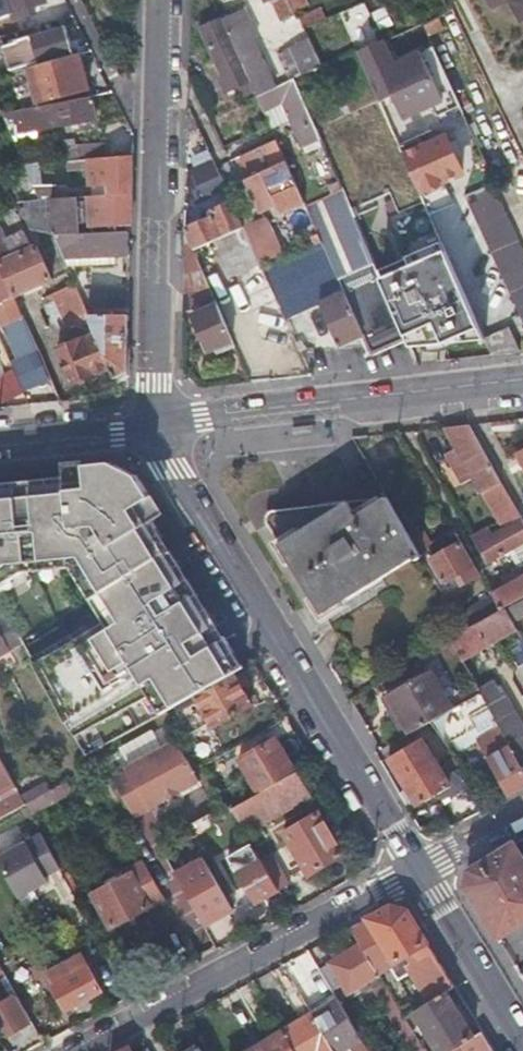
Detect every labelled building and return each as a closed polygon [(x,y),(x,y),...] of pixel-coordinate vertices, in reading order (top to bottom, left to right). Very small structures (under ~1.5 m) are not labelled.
[(13,13),(15,17),(35,10),(34,8),(45,4),(44,0),(0,0),(0,13),(12,9),(13,13)] [(288,3),(286,0),(271,0),(281,20),(293,14),(288,3)] [(514,17),(522,12),(522,0),(504,0),(514,17)] [(236,11),(219,19),(244,76),(261,68),(236,11)] [(198,28),(209,52),(220,77),(224,75),(230,89),(235,86),(239,97),(251,92),(244,76),(219,19),(198,28)] [(32,35),(39,64),(70,56),(63,28),(32,35)] [(306,40),(288,49),(271,57),(282,79),(317,62),(306,40)] [(359,52),(392,130),(454,104),(431,49),(398,63),(388,40),(359,52)] [(70,56),(39,64),(26,68),(34,100),(47,98),(87,89),(78,53),(70,56)] [(220,77),(213,80),(218,94),(230,89),(224,75),(220,77)] [(253,97),(257,105),(260,112),(286,100),(309,151),(319,147),(290,79),(253,97)] [(2,116),(7,127),(12,139),(95,121),(88,96),(2,116)] [(194,128),(190,118),(185,108),(184,132),(194,128)] [(439,180),(447,176),(456,172),(441,137),(418,146),(415,140),(396,149),(415,193),(440,182),(439,180)] [(256,212),(263,208),(271,204),(276,215),(286,210),(284,205),(298,199),(273,142),(232,160),(256,212)] [(69,159),(85,157),(101,155),(100,143),(67,147),(69,159)] [(108,187),(108,197),(131,196),(132,152),(101,155),(85,157),(87,188),(108,187)] [(186,170),(186,178),(186,185),(194,204),(216,193),(223,190),(209,159),(186,170)] [(38,198),(52,198),(63,198),(61,160),(23,165),(38,198)] [(337,190),(331,177),(326,163),(316,168),(327,194),(337,190)] [(493,270),(522,334),(522,260),(488,185),(459,199),(493,270)] [(223,190),(216,193),(222,206),(229,203),(223,190)] [(131,196),(108,197),(97,197),(98,224),(131,224),(131,196)] [(31,233),(53,232),(80,232),(79,197),(63,198),(52,198),(52,214),(37,215),(37,211),(19,212),(31,233)] [(206,219),(194,225),(182,230),(192,252),(216,241),(262,341),(287,329),(229,203),(222,206),(204,215),(206,219)] [(15,250),(5,226),(0,228),(0,256),(15,250)] [(340,292),(328,298),(316,304),(335,346),(359,335),(362,344),(399,338),(354,229),(319,245),(340,292)] [(53,232),(53,234),(61,252),(130,251),(131,231),(80,232),(53,232)] [(95,373),(110,366),(88,313),(85,307),(75,285),(61,252),(53,234),(41,239),(83,330),(68,337),(71,344),(59,349),(74,386),(97,376),(95,373)] [(0,259),(0,272),(12,296),(19,293),(49,278),(31,244),(0,259)] [(99,267),(100,307),(124,306),(124,281),(129,280),(130,267),(99,267)] [(0,272),(0,302),(12,296),(0,272)] [(91,284),(75,285),(85,307),(93,307),(91,284)] [(215,304),(202,309),(190,315),(205,350),(229,339),(215,304)] [(88,313),(110,366),(115,377),(127,369),(129,312),(124,312),(124,306),(100,307),(100,312),(88,313)] [(495,310),(470,320),(486,355),(514,351),(495,310)] [(486,355),(470,320),(448,329),(461,357),(486,355)] [(367,354),(400,340),(399,338),(362,344),(367,354)] [(12,394),(3,374),(0,375),(0,399),(12,394)] [(455,445),(451,447),(446,450),(464,480),(470,476),(479,491),(500,479),(468,424),(444,427),(455,445)] [(515,506),(500,479),(479,491),(494,518),(515,506)] [(52,493),(49,494),(46,496),(39,484),(10,500),(34,542),(69,523),(52,493)] [(266,511),(264,512),(263,513),(263,514),(262,516),(357,668),(451,612),(387,496),(266,511)] [(10,529),(0,512),(0,534),(10,529)] [(489,529),(488,526),(470,537),(486,563),(508,550),(522,541),(522,520),(521,515),(491,532),(489,529)] [(460,540),(445,549),(429,558),(442,579),(473,562),(460,540)] [(522,567),(522,541),(508,550),(520,569),(522,567)] [(17,591),(0,561),(0,600),(17,591)] [(510,581),(490,592),(500,609),(505,607),(522,597),(522,574),(510,581)] [(165,633),(180,659),(214,640),(232,631),(215,604),(165,633)] [(517,629),(505,607),(500,609),(460,631),(449,638),(461,659),(517,629)] [(16,640),(2,616),(0,617),(0,649),(16,640)] [(187,697),(231,672),(233,671),(214,640),(180,659),(170,665),(187,697)] [(154,674),(160,671),(165,667),(150,641),(139,647),(154,674)] [(520,652),(513,656),(520,668),(522,666),(522,650),(520,652)] [(408,732),(430,719),(432,718),(450,708),(439,689),(429,670),(386,694),(408,732)] [(248,703),(231,672),(187,697),(180,701),(172,705),(184,725),(204,713),(210,725),(248,703)] [(498,726),(520,764),(522,762),(522,726),(505,693),(501,695),(492,680),(477,688),(479,692),(487,706),(498,726)] [(468,716),(487,706),(479,692),(450,708),(432,718),(448,742),(475,727),(468,716)] [(498,726),(476,737),(509,796),(522,788),(522,770),(520,764),(498,726)] [(205,762),(216,756),(227,750),(217,734),(196,746),(205,762)] [(448,770),(443,762),(439,765),(421,736),(390,755),(419,803),(450,784),(454,790),(465,782),(459,771),(456,772),(453,767),(448,770)] [(255,791),(291,771),(272,738),(236,759),(255,791)] [(176,739),(111,774),(134,815),(199,779),(176,739)] [(448,770),(453,767),(446,756),(441,759),(443,762),(448,770)] [(0,801),(0,818),(23,805),(0,762),(0,801)] [(305,795),(291,771),(255,791),(230,806),(231,808),(243,829),(244,830),(305,795)] [(73,797),(67,783),(50,790),(47,783),(22,793),(31,814),(73,797)] [(235,835),(243,829),(231,808),(222,813),(235,835)] [(305,873),(322,864),(339,854),(314,811),(280,830),(305,873)] [(16,846),(11,830),(0,834),(0,851),(16,846)] [(0,854),(0,867),(18,900),(65,875),(42,832),(0,854)] [(227,857),(235,872),(253,904),(279,891),(278,890),(260,858),(251,843),(227,857)] [(522,865),(511,844),(468,871),(464,887),(496,939),(522,924),(522,864),(522,865)] [(269,853),(260,858),(278,890),(287,884),(269,853)] [(121,872),(122,875),(124,878),(92,895),(110,928),(164,898),(142,860),(121,872)] [(43,932),(46,930),(48,929),(54,938),(83,922),(60,879),(25,899),(43,932)] [(438,1050),(445,1050),(471,1036),(443,989),(451,984),(406,912),(390,906),(348,928),(358,945),(373,969),(390,959),(400,975),(407,970),(416,985),(425,999),(401,1014),(418,1041),(428,1035),(436,1049),(438,1050)] [(179,919),(200,958),(222,946),(200,908),(179,919)] [(401,1014),(373,969),(358,945),(318,969),(327,985),(337,980),(343,989),(363,977),(407,1048),(418,1041),(401,1014)] [(100,991),(90,973),(80,955),(45,974),(66,1011),(100,991)] [(390,959),(373,969),(401,1014),(425,999),(416,985),(407,970),(400,975),(390,959)] [(330,989),(327,985),(318,969),(315,965),(302,973),(316,997),(330,989)] [(333,995),(306,1011),(330,1050),(357,1035),(333,995)] [(2,1032),(5,1037),(30,1023),(15,996),(0,1004),(0,1033),(2,1032)] [(278,1028),(291,1050),(330,1050),(306,1011),(278,1028)] [(237,1050),(291,1050),(278,1028),(237,1050)] [(445,1050),(492,1050),(479,1030),(471,1036),(445,1050)] [(424,1050),(433,1050),(436,1049),(428,1035),(418,1041),(424,1050)] [(409,1050),(424,1050),(418,1041),(407,1048),(409,1050)]
